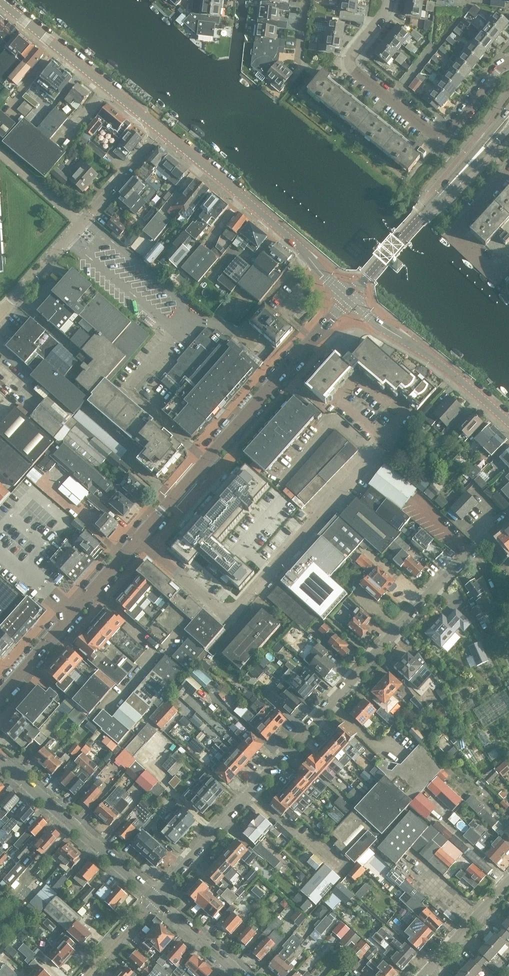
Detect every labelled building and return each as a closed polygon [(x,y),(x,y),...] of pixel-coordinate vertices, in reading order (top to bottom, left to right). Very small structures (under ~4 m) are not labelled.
[(223,0),(203,0),(202,2),(200,1),(201,0),(198,0),(193,0),(193,5),(222,8),(223,0)] [(280,0),(259,0),(259,2),(265,3),(264,8),(258,7),(258,8),(284,11),(288,12),(289,5),(280,3),(280,0)] [(355,14),(357,2),(342,0),(340,12),(355,14)] [(421,18),(423,6),(407,4),(405,16),(421,18)] [(221,18),(222,8),(193,5),(192,10),(201,11),(201,16),(220,18),(221,18)] [(478,15),(482,11),(474,6),(471,9),(478,15)] [(172,14),(178,18),(183,11),(178,7),(172,14)] [(284,12),(284,11),(258,8),(257,20),(263,21),(262,25),(256,25),(277,28),(286,30),(287,23),(277,21),(279,12),(284,12)] [(476,18),(478,15),(471,9),(468,13),(476,18)] [(488,23),(501,33),(508,23),(496,13),(488,23)] [(183,23),(197,36),(214,38),(215,25),(219,26),(220,18),(201,16),(191,14),(183,23)] [(325,23),(326,16),(314,14),(313,21),(325,23)] [(468,28),(471,24),(464,18),(461,22),(468,28)] [(8,24),(6,22),(0,30),(0,57),(1,55),(4,51),(18,33),(8,24)] [(327,34),(342,37),(344,25),(329,22),(327,34)] [(493,42),(501,33),(488,23),(481,32),(493,42)] [(275,39),(277,28),(256,25),(254,38),(260,38),(260,44),(254,43),(254,44),(256,44),(284,47),(285,40),(275,39)] [(409,35),(397,26),(390,35),(403,46),(410,36),(412,37),(415,40),(418,42),(422,37),(413,31),(409,35)] [(461,37),(464,34),(456,28),(454,31),(461,37)] [(486,51),(493,42),(481,32),(473,42),(486,51)] [(18,33),(4,51),(1,55),(0,57),(0,83),(3,86),(35,49),(36,47),(18,33)] [(342,37),(327,34),(323,34),(321,46),(330,47),(341,49),(342,37)] [(395,55),(403,46),(390,35),(382,44),(395,55)] [(453,46),(456,43),(449,37),(446,41),(453,46)] [(478,61),(486,51),(473,42),(466,51),(478,61)] [(284,47),(256,44),(254,44),(253,56),(251,66),(265,77),(264,78),(265,78),(278,62),(277,62),(278,53),(283,54),(284,47)] [(388,64),(395,55),(382,44),(375,54),(388,64)] [(411,52),(414,49),(408,44),(405,48),(411,52)] [(329,54),(330,47),(321,46),(318,45),(317,52),(329,54)] [(446,56),(449,52),(442,46),(439,50),(446,56)] [(35,49),(3,86),(3,87),(0,90),(0,108),(12,94),(10,93),(43,55),(35,49)] [(471,70),(478,61),(466,51),(459,60),(471,70)] [(398,57),(404,62),(407,58),(401,54),(398,57)] [(427,65),(434,71),(434,70),(430,67),(434,61),(438,65),(441,61),(434,55),(427,65)] [(459,60),(454,56),(450,60),(455,64),(451,69),(451,70),(463,79),(471,70),(459,60)] [(410,66),(404,62),(398,57),(395,61),(401,65),(407,70),(410,66)] [(51,62),(34,84),(55,100),(72,79),(51,62)] [(271,86),(280,93),(287,85),(285,83),(293,74),(278,62),(265,78),(271,84),(270,85),(271,85),(271,86)] [(431,74),(434,71),(427,65),(424,68),(431,74)] [(451,70),(451,69),(446,65),(442,70),(448,74),(444,79),(456,89),(463,79),(451,70)] [(320,101),(332,86),(334,84),(329,80),(331,78),(323,71),(307,91),(320,101)] [(424,83),(427,80),(419,74),(416,78),(424,83)] [(448,98),(456,89),(444,79),(439,74),(435,79),(440,83),(436,88),(448,98)] [(332,112),(345,96),(347,94),(334,84),(332,86),(320,101),(332,112)] [(81,106),(90,95),(77,85),(69,95),(69,96),(65,101),(70,105),(75,100),(81,106)] [(441,107),(448,98),(436,88),(429,97),(427,95),(424,100),(433,107),(433,106),(437,109),(440,106),(441,107)] [(345,122),(358,106),(359,104),(347,94),(345,96),(332,112),(345,122)] [(127,120),(108,104),(85,131),(92,137),(98,131),(99,132),(103,127),(106,128),(119,139),(131,125),(127,121),(127,120)] [(358,132),(370,116),(372,114),(359,104),(358,106),(345,122),(358,132)] [(55,108),(36,130),(24,119),(4,143),(45,178),(55,166),(56,167),(51,174),(64,185),(69,179),(61,172),(65,167),(59,162),(65,153),(50,141),(68,119),(55,108)] [(0,111),(0,137),(3,140),(16,124),(0,111)] [(370,142),(384,124),(372,114),(370,116),(358,132),(370,142)] [(383,152),(397,135),(384,124),(370,142),(383,152)] [(123,161),(141,139),(131,131),(113,152),(123,161)] [(396,162),(410,145),(397,135),(383,152),(396,162)] [(428,150),(424,147),(419,143),(415,149),(410,145),(396,162),(408,172),(421,157),(424,159),(426,155),(424,154),(428,150)] [(143,164),(144,166),(136,175),(145,182),(168,154),(158,146),(143,164)] [(178,163),(168,154),(145,182),(146,182),(156,169),(158,171),(162,166),(170,173),(178,163)] [(75,166),(81,170),(70,181),(83,192),(98,175),(81,160),(75,166)] [(188,171),(178,163),(170,173),(173,175),(169,180),(168,179),(165,182),(171,187),(173,184),(176,186),(188,171)] [(133,177),(127,185),(139,196),(145,188),(133,177)] [(167,212),(175,219),(202,185),(196,180),(179,200),(178,199),(167,212)] [(152,181),(149,185),(157,193),(162,186),(159,183),(157,185),(152,181)] [(139,196),(127,185),(119,194),(139,211),(146,202),(138,196),(139,196)] [(202,185),(175,219),(183,226),(198,208),(196,206),(209,191),(202,185)] [(471,232),(486,246),(498,232),(503,236),(500,239),(505,245),(508,241),(508,237),(505,234),(500,230),(508,220),(508,190),(471,232)] [(185,232),(190,237),(221,200),(213,194),(195,215),(199,218),(195,224),(193,222),(185,232)] [(221,200),(190,237),(196,241),(204,231),(202,230),(206,224),(210,228),(228,206),(221,200)] [(149,224),(151,225),(144,233),(153,240),(169,220),(159,212),(149,224)] [(231,242),(248,222),(237,213),(226,227),(228,228),(223,235),(231,242)] [(107,226),(120,237),(127,229),(114,218),(107,226)] [(267,238),(249,224),(237,239),(242,244),(240,247),(244,250),(247,247),(254,253),(258,249),(267,238)] [(391,231),(409,247),(412,244),(394,228),(391,231)] [(184,232),(176,241),(173,244),(171,243),(161,254),(162,255),(157,260),(165,267),(170,261),(183,246),(190,237),(185,232),(184,232)] [(379,242),(372,249),(397,271),(403,264),(379,242)] [(266,250),(251,268),(237,285),(260,303),(275,284),(282,275),(291,264),(287,261),(292,255),(278,243),(270,253),(266,250)] [(198,283),(218,259),(201,245),(181,270),(198,283)] [(183,246),(170,261),(176,266),(188,251),(183,246)] [(152,253),(145,261),(150,265),(157,257),(152,253)] [(237,285),(251,268),(237,256),(223,273),(217,281),(231,293),(237,285)] [(131,323),(74,272),(57,290),(132,356),(149,336),(133,321),(131,323)] [(57,290),(55,293),(38,312),(94,362),(89,368),(85,364),(81,368),(85,372),(76,382),(78,383),(75,386),(93,402),(109,383),(108,382),(110,380),(111,380),(132,356),(57,290)] [(249,324),(276,348),(277,348),(293,330),(266,306),(249,324)] [(32,376),(51,393),(75,415),(89,399),(64,378),(68,374),(71,377),(77,370),(74,367),(79,361),(32,318),(7,346),(35,372),(32,376)] [(161,382),(162,382),(176,395),(207,422),(210,424),(260,368),(257,365),(217,330),(213,334),(208,329),(161,382)] [(399,367),(368,340),(352,358),(349,355),(343,362),(333,353),(305,385),(326,404),(326,403),(324,400),(351,370),(353,372),(359,365),(383,387),(385,384),(396,393),(398,390),(418,408),(416,409),(417,410),(436,389),(414,370),(412,373),(401,364),(399,367)] [(109,383),(93,402),(90,405),(135,444),(136,443),(145,451),(137,461),(157,479),(184,449),(153,422),(154,421),(109,383)] [(300,391),(295,395),(308,407),(312,402),(300,391)] [(75,415),(51,393),(30,417),(54,438),(58,441),(62,437),(79,417),(77,415),(74,419),(72,418),(75,415)] [(207,422),(176,395),(161,412),(192,439),(207,422)] [(293,397),(245,453),(244,454),(266,473),(315,417),(319,420),(322,416),(311,405),(307,409),(293,397)] [(438,410),(432,405),(422,417),(432,426),(438,419),(447,427),(463,409),(450,397),(438,410)] [(16,408),(5,421),(43,455),(54,443),(16,408)] [(453,433),(464,443),(482,423),(474,415),(468,421),(466,419),(453,433)] [(127,473),(131,469),(79,424),(82,419),(79,417),(62,437),(65,439),(98,468),(106,459),(116,468),(116,469),(126,478),(120,485),(138,500),(147,490),(129,475),(127,473)] [(5,421),(0,427),(0,434),(34,465),(43,455),(5,421)] [(499,432),(491,424),(479,436),(477,434),(474,437),(476,439),(475,440),(483,448),(499,432)] [(337,429),(332,434),(345,446),(349,441),(337,429)] [(507,440),(499,432),(483,448),(491,456),(507,440)] [(22,478),(34,465),(0,434),(0,459),(22,478)] [(345,446),(332,434),(328,439),(340,450),(345,446)] [(133,506),(117,492),(121,488),(117,485),(116,486),(107,478),(106,479),(63,441),(65,439),(62,437),(58,441),(61,444),(51,455),(89,488),(93,484),(98,488),(101,486),(115,499),(111,504),(124,516),(133,506)] [(340,450),(328,439),(324,443),(336,455),(340,450)] [(350,442),(345,447),(354,455),(359,450),(350,442)] [(336,455),(324,443),(320,448),(332,459),(336,455)] [(396,446),(391,452),(390,452),(396,457),(402,451),(396,446)] [(345,447),(341,451),(350,459),(354,455),(345,447)] [(332,459),(320,448),(316,453),(327,464),(332,459)] [(508,467),(508,465),(508,449),(500,458),(508,467)] [(337,455),(346,464),(350,459),(341,451),(337,455)] [(453,460),(460,467),(462,470),(468,464),(465,461),(468,458),(461,451),(453,460)] [(327,464),(316,453),(311,457),(323,468),(327,464)] [(49,470),(55,463),(47,455),(41,462),(49,470)] [(337,455),(332,461),(340,469),(346,464),(337,455)] [(323,468),(311,457),(307,462),(318,473),(323,468)] [(481,471),(488,464),(484,460),(485,459),(483,457),(474,466),(466,474),(473,480),(481,472),(481,471)] [(0,459),(0,474),(14,487),(22,478),(0,459)] [(332,461),(327,466),(336,474),(340,469),(332,461)] [(307,462),(303,467),(314,477),(318,473),(307,462)] [(401,509),(417,489),(386,464),(370,483),(401,509)] [(268,485),(246,465),(241,471),(236,476),(233,474),(232,474),(230,477),(228,478),(228,479),(229,480),(226,484),(220,490),(219,489),(217,492),(214,495),(216,497),(214,500),(209,506),(208,506),(206,504),(206,505),(231,527),(244,512),(242,510),(240,508),(243,506),(245,507),(249,511),(254,506),(249,502),(247,500),(249,497),(252,499),(254,501),(268,485)] [(327,466),(323,470),(332,478),(336,474),(327,466)] [(303,467),(299,471),(310,482),(314,477),(303,467)] [(323,470),(319,474),(328,483),(332,478),(323,470)] [(310,482),(299,471),(295,476),(305,486),(310,482)] [(59,488),(77,505),(90,491),(72,474),(59,488)] [(319,475),(314,479),(323,488),(327,483),(319,475)] [(418,483),(424,489),(432,480),(427,475),(418,483)] [(482,488),(487,483),(481,475),(475,479),(482,488)] [(295,476),(290,481),(301,491),(305,486),(295,476)] [(314,479),(310,483),(319,492),(323,488),(314,479)] [(290,481),(286,486),(296,496),(301,491),(290,481)] [(10,492),(0,483),(0,503),(10,492)] [(310,483),(306,488),(314,496),(319,492),(310,483)] [(432,483),(424,492),(432,499),(440,490),(432,483)] [(501,491),(508,500),(508,483),(501,491)] [(372,487),(361,500),(400,531),(410,518),(372,487)] [(306,488),(302,492),(310,501),(314,496),(306,488)] [(495,495),(488,488),(484,492),(490,499),(491,499),(495,495)] [(97,506),(102,501),(91,492),(87,497),(97,506)] [(298,496),(306,505),(310,501),(302,492),(298,496)] [(450,509),(462,521),(478,503),(467,492),(450,509)] [(491,499),(504,513),(508,508),(508,504),(498,492),(495,495),(491,499)] [(443,507),(448,501),(440,494),(435,500),(443,507)] [(402,533),(400,531),(361,500),(357,497),(341,516),(365,538),(383,554),(390,547),(398,537),(402,533)] [(231,527),(205,505),(207,507),(202,513),(199,516),(197,515),(196,515),(191,520),(192,521),(186,528),(184,531),(182,530),(182,531),(180,533),(181,533),(178,536),(181,539),(171,549),(189,565),(194,559),(199,554),(208,563),(221,574),(235,586),(239,590),(254,573),(236,557),(233,561),(211,541),(213,539),(218,542),(231,527)] [(107,537),(119,523),(106,512),(94,526),(107,537)] [(365,538),(341,516),(340,516),(322,536),(347,559),(365,538)] [(83,530),(86,527),(77,519),(73,523),(78,529),(82,531),(83,530)] [(77,536),(73,541),(94,560),(95,559),(91,555),(100,545),(83,530),(82,531),(78,529),(74,533),(77,536)] [(429,553),(431,547),(429,546),(434,540),(422,530),(419,533),(417,531),(413,536),(415,537),(411,542),(422,553),(424,551),(429,553)] [(498,540),(508,554),(508,531),(498,540)] [(348,560),(347,559),(322,536),(304,557),(348,595),(330,578),(348,560)] [(410,548),(398,537),(390,547),(399,555),(394,560),(401,567),(402,565),(416,577),(424,568),(411,556),(410,557),(405,553),(410,548)] [(73,541),(71,543),(66,539),(60,545),(62,547),(60,549),(80,567),(84,563),(87,565),(88,567),(94,560),(73,541)] [(56,565),(66,575),(73,581),(87,565),(84,563),(80,567),(60,549),(51,560),(56,565)] [(378,568),(366,557),(363,554),(356,561),(365,568),(366,567),(368,569),(365,572),(387,592),(395,582),(378,567),(378,568)] [(348,595),(304,557),(282,582),(319,616),(324,620),(348,595)] [(144,566),(137,574),(139,575),(159,592),(167,583),(149,567),(148,568),(144,566)] [(387,592),(365,572),(363,573),(369,578),(361,586),(379,601),(386,593),(387,592)] [(159,592),(139,575),(134,581),(135,582),(133,585),(178,626),(178,625),(185,631),(193,622),(169,601),(159,592)] [(0,576),(0,591),(34,621),(43,610),(28,597),(26,599),(0,576)] [(476,602),(476,601),(478,606),(474,607),(479,616),(482,614),(482,615),(495,608),(484,593),(474,580),(465,587),(472,596),(470,597),(471,599),(473,598),(476,602)] [(319,616),(282,582),(268,597),(305,631),(319,616)] [(178,626),(133,585),(125,595),(170,635),(178,626)] [(15,642),(34,621),(0,591),(0,629),(15,642)] [(170,635),(125,595),(118,602),(119,603),(118,605),(135,621),(162,644),(170,635)] [(204,610),(188,595),(181,603),(174,596),(169,601),(193,622),(204,610)] [(342,604),(354,616),(351,619),(353,621),(348,626),(362,638),(370,629),(366,626),(373,619),(348,597),(342,604)] [(241,670),(282,624),(264,609),(223,654),(241,670)] [(224,628),(204,610),(193,622),(185,631),(190,636),(191,635),(207,648),(224,628)] [(464,631),(471,623),(456,610),(447,620),(442,616),(426,634),(441,647),(459,627),(464,631)] [(125,622),(114,612),(112,614),(108,611),(101,618),(143,655),(146,650),(123,629),(127,624),(125,623),(125,622)] [(143,655),(101,618),(93,628),(108,641),(109,641),(110,640),(136,663),(143,655)] [(344,658),(350,651),(347,648),(348,646),(325,624),(320,630),(325,635),(326,634),(336,643),(333,647),(344,658)] [(493,632),(496,639),(508,633),(505,626),(493,632)] [(108,641),(93,628),(91,631),(89,629),(84,635),(83,635),(108,657),(128,674),(131,670),(133,671),(138,666),(109,641),(108,641)] [(0,629),(0,659),(15,642),(0,629)] [(108,657),(83,635),(75,644),(79,647),(78,649),(89,658),(88,659),(99,670),(116,684),(118,686),(128,674),(108,657)] [(187,670),(206,649),(207,648),(191,635),(190,636),(172,657),(187,670)] [(488,660),(480,642),(469,647),(477,665),(488,660)] [(328,653),(318,644),(309,654),(314,659),(310,664),(326,678),(335,666),(324,657),(328,653)] [(69,648),(62,656),(90,681),(95,675),(112,690),(116,684),(99,670),(97,673),(89,666),(69,648)] [(211,648),(207,652),(213,658),(217,654),(211,648)] [(422,677),(430,669),(419,652),(414,659),(408,654),(395,668),(410,682),(418,673),(422,677)] [(167,655),(136,690),(134,693),(151,707),(156,701),(158,703),(164,696),(162,695),(184,670),(167,655)] [(90,681),(62,656),(55,664),(85,690),(86,689),(100,702),(112,690),(95,675),(90,681)] [(209,667),(202,660),(198,665),(205,672),(209,667)] [(295,668),(288,662),(286,665),(290,669),(292,671),(295,668)] [(85,690),(55,664),(48,672),(59,682),(56,686),(58,687),(57,687),(71,699),(68,703),(73,708),(78,703),(90,714),(87,717),(88,717),(93,722),(101,712),(102,712),(96,707),(100,702),(86,689),(85,690)] [(251,672),(258,677),(264,670),(257,665),(251,672)] [(194,673),(198,676),(203,671),(199,667),(194,673)] [(298,676),(292,671),(290,669),(282,677),(272,667),(267,673),(280,684),(282,686),(286,681),(305,699),(313,690),(298,676)] [(307,667),(303,671),(298,676),(313,690),(321,681),(307,667)] [(390,674),(381,683),(394,694),(398,689),(402,692),(406,688),(402,685),(390,674)] [(181,685),(186,690),(193,696),(202,687),(190,676),(181,685)] [(225,683),(220,678),(217,682),(222,687),(225,683)] [(394,694),(381,683),(373,692),(378,696),(374,700),(382,708),(378,712),(393,726),(398,721),(389,713),(400,702),(393,695),(394,694)] [(279,703),(291,715),(301,703),(282,686),(280,684),(266,698),(267,699),(275,707),(279,703)] [(180,697),(186,690),(181,685),(175,692),(180,697)] [(17,711),(18,713),(47,737),(69,713),(61,706),(61,705),(56,701),(60,697),(52,689),(48,693),(39,686),(17,711)] [(440,687),(435,690),(445,706),(450,702),(440,687)] [(408,690),(404,695),(411,701),(414,696),(408,690)] [(151,707),(134,693),(110,720),(104,714),(104,715),(101,712),(93,722),(101,728),(100,729),(92,738),(95,740),(99,736),(99,735),(102,731),(108,736),(111,740),(113,737),(119,743),(122,739),(123,739),(140,719),(142,721),(144,718),(145,719),(149,714),(148,713),(151,709),(150,708),(151,707)] [(272,713),(265,707),(258,700),(252,694),(248,698),(280,726),(286,720),(275,709),(272,713)] [(280,726),(248,698),(248,699),(253,704),(250,707),(257,714),(255,716),(274,733),(280,726)] [(364,699),(350,714),(363,725),(376,710),(364,699)] [(162,730),(178,711),(166,700),(149,718),(162,730)] [(87,717),(76,708),(68,716),(79,726),(87,717)] [(192,718),(199,727),(206,721),(199,712),(192,718)] [(47,737),(18,713),(13,719),(14,719),(3,731),(25,750),(31,743),(35,740),(41,745),(47,737)] [(268,740),(274,733),(255,716),(253,719),(246,713),(242,717),(268,740)] [(180,721),(186,726),(189,722),(183,717),(180,721)] [(157,732),(148,724),(125,749),(134,758),(157,732)] [(357,734),(345,724),(337,732),(359,751),(363,747),(357,742),(353,739),(357,734)] [(425,737),(414,727),(409,733),(419,743),(425,737)] [(252,734),(247,730),(243,734),(238,730),(235,734),(257,753),(264,745),(252,734)] [(359,751),(337,732),(330,739),(352,759),(356,755),(346,746),(349,743),(359,752),(359,751)] [(257,753),(235,734),(244,743),(241,746),(227,733),(224,737),(250,760),(257,753)] [(208,748),(213,742),(207,736),(202,742),(208,748)] [(250,760),(224,737),(223,737),(232,746),(229,749),(223,743),(220,747),(243,768),(250,760)] [(35,759),(44,767),(55,753),(49,748),(57,740),(54,738),(52,740),(51,740),(35,759)] [(352,759),(330,739),(323,747),(345,767),(349,763),(343,757),(343,758),(339,754),(342,751),(352,760),(352,759)] [(76,743),(68,752),(74,757),(81,748),(76,743)] [(389,762),(385,761),(381,760),(376,766),(380,770),(374,776),(380,782),(355,809),(373,827),(369,831),(378,840),(442,769),(420,744),(401,765),(398,764),(392,771),(387,770),(389,762)] [(174,747),(168,754),(172,757),(178,750),(174,747)] [(243,768),(220,747),(219,748),(221,750),(218,753),(222,757),(219,760),(236,775),(243,768)] [(345,767),(323,747),(316,755),(338,774),(342,770),(336,765),(335,766),(331,763),(335,758),(345,767)] [(125,750),(116,760),(127,770),(136,760),(125,750)] [(481,750),(475,753),(482,764),(487,760),(481,750)] [(55,753),(44,767),(53,774),(66,760),(67,761),(71,757),(66,753),(61,759),(55,753)] [(59,780),(67,787),(91,760),(83,753),(76,761),(80,765),(73,773),(68,769),(59,780)] [(338,774),(316,755),(315,754),(307,764),(320,775),(321,774),(331,783),(335,778),(325,770),(328,766),(338,775),(338,774)] [(178,760),(177,762),(171,756),(162,767),(168,772),(173,777),(184,765),(178,760)] [(236,775),(219,760),(219,761),(215,757),(211,761),(220,769),(217,773),(229,783),(236,775)] [(91,760),(67,787),(75,795),(85,784),(85,783),(99,767),(91,760)] [(129,769),(140,778),(146,771),(136,761),(129,769)] [(320,775),(307,764),(298,773),(299,774),(311,785),(317,790),(319,787),(323,791),(328,786),(318,777),(320,775)] [(508,771),(503,765),(497,771),(502,777),(508,771)] [(478,772),(482,777),(491,771),(487,766),(478,772)] [(489,785),(499,775),(494,770),(484,780),(489,785)] [(146,771),(140,778),(136,782),(148,793),(150,791),(158,798),(166,790),(157,782),(158,781),(146,771)] [(210,776),(206,772),(198,781),(202,785),(216,798),(223,791),(220,788),(222,786),(210,776)] [(311,785),(299,774),(292,782),(315,802),(315,801),(305,792),(307,789),(317,798),(321,802),(325,798),(326,798),(329,795),(324,791),(321,794),(317,790),(311,785)] [(437,776),(426,788),(452,811),(463,800),(437,776)] [(174,786),(180,781),(176,777),(170,782),(174,786)] [(89,807),(99,797),(102,793),(97,788),(103,782),(99,779),(81,800),(89,807)] [(315,802),(292,782),(285,790),(312,813),(301,803),(304,800),(311,806),(315,802)] [(216,798),(202,785),(196,792),(210,805),(216,798)] [(210,805),(196,792),(190,787),(182,796),(199,812),(201,810),(203,812),(210,805)] [(95,813),(102,820),(125,794),(127,792),(122,788),(117,794),(115,791),(105,802),(95,813)] [(362,797),(356,791),(353,789),(346,796),(355,805),(362,797)] [(312,813),(285,790),(279,797),(301,817),(301,816),(291,807),(294,804),(304,813),(305,812),(309,816),(312,813)] [(2,807),(0,810),(0,819),(5,824),(9,820),(5,816),(20,800),(12,792),(0,805),(2,807)] [(125,794),(102,820),(110,826),(129,804),(125,800),(128,796),(125,794)] [(465,802),(478,815),(492,828),(498,822),(484,809),(485,807),(472,795),(465,802)] [(301,817),(279,797),(271,806),(283,816),(287,812),(292,816),(291,816),(297,821),(301,817)] [(352,808),(340,797),(334,803),(347,814),(352,808)] [(126,841),(136,829),(138,831),(144,824),(145,825),(143,827),(148,831),(160,818),(155,814),(154,816),(147,810),(151,805),(144,799),(140,803),(146,809),(138,818),(138,819),(132,825),(128,822),(118,834),(126,841)] [(500,804),(507,810),(508,807),(508,803),(504,799),(500,804)] [(178,810),(174,814),(189,828),(195,821),(193,819),(194,817),(183,806),(182,807),(178,803),(175,807),(178,810)] [(27,806),(18,817),(17,818),(14,816),(3,829),(9,834),(18,823),(21,819),(26,823),(35,813),(27,806)] [(355,864),(378,840),(369,831),(373,827),(355,809),(354,810),(331,834),(338,840),(334,845),(346,856),(347,857),(345,859),(348,861),(350,859),(355,864)] [(169,810),(166,814),(161,819),(169,825),(161,833),(171,843),(173,841),(175,843),(189,828),(174,814),(169,810)] [(396,865),(411,847),(419,855),(419,854),(444,876),(463,854),(448,840),(431,825),(429,827),(410,812),(377,849),(396,865)] [(260,814),(252,824),(264,835),(270,829),(278,837),(281,833),(291,842),(294,838),(282,827),(279,831),(260,814)] [(40,818),(29,830),(28,829),(14,845),(19,850),(33,834),(36,837),(47,824),(40,818)] [(499,828),(508,837),(508,822),(507,820),(499,828)] [(495,842),(490,837),(487,832),(479,825),(475,822),(471,826),(468,822),(466,824),(504,856),(508,850),(508,847),(499,838),(495,842)] [(504,856),(466,824),(465,825),(465,824),(463,823),(457,829),(459,831),(464,835),(463,836),(474,846),(478,841),(486,848),(487,848),(489,849),(485,854),(496,865),(504,856)] [(264,835),(252,824),(243,833),(257,846),(254,849),(275,868),(281,862),(262,845),(263,844),(259,841),(264,835)] [(52,828),(22,862),(27,867),(33,860),(40,852),(43,855),(60,835),(52,828)] [(133,847),(140,852),(153,837),(145,830),(133,843),(135,845),(133,847)] [(153,837),(140,852),(148,860),(162,845),(153,837)] [(236,840),(228,849),(248,866),(259,855),(250,847),(247,850),(236,840)] [(467,848),(458,840),(454,844),(463,852),(467,848)] [(55,855),(58,858),(54,862),(60,866),(75,849),(69,844),(66,847),(64,845),(55,855)] [(162,845),(148,860),(156,867),(166,856),(164,854),(168,850),(162,845)] [(26,846),(16,856),(21,861),(30,850),(26,846)] [(80,854),(75,849),(60,866),(66,872),(64,874),(66,875),(80,859),(78,857),(80,854)] [(248,866),(228,849),(221,857),(232,868),(237,862),(246,870),(254,877),(257,874),(248,866)] [(492,869),(471,850),(466,856),(487,874),(492,869)] [(316,871),(323,863),(314,855),(307,862),(316,871)] [(49,856),(44,862),(48,865),(53,860),(49,856)] [(232,868),(221,857),(213,866),(225,876),(232,868)] [(74,879),(83,888),(99,871),(89,862),(74,879)] [(348,875),(356,882),(366,870),(358,863),(348,875)] [(301,891),(316,905),(341,878),(325,864),(301,891)] [(491,881),(473,865),(465,873),(461,869),(453,877),(464,888),(467,885),(478,895),(491,881)] [(225,876),(213,866),(205,875),(220,887),(223,884),(220,881),(225,876)] [(427,908),(426,909),(421,905),(426,899),(393,869),(387,876),(405,892),(399,899),(419,917),(425,922),(426,920),(437,930),(443,924),(427,908)] [(68,879),(64,875),(52,889),(56,893),(68,879)] [(187,895),(196,902),(206,891),(208,889),(200,881),(187,895)] [(350,892),(341,884),(334,892),(337,894),(338,893),(344,899),(350,892)] [(105,885),(96,895),(113,910),(127,895),(118,887),(113,892),(105,885)] [(224,914),(228,919),(222,926),(232,934),(243,922),(233,913),(237,910),(236,909),(232,905),(234,903),(237,906),(242,900),(239,897),(239,896),(240,897),(246,890),(242,886),(236,893),(234,891),(233,893),(228,889),(225,886),(221,890),(218,893),(231,906),(224,914)] [(92,887),(81,899),(86,903),(96,892),(92,887)] [(360,899),(365,893),(361,889),(356,894),(360,899)] [(206,891),(196,902),(204,910),(215,898),(206,891)] [(300,892),(293,899),(306,910),(313,903),(300,892)] [(83,944),(92,934),(78,922),(82,918),(58,896),(45,910),(83,944)] [(215,898),(204,910),(213,918),(223,906),(215,898)] [(322,903),(315,912),(321,918),(329,908),(322,903)] [(83,907),(78,913),(82,917),(87,911),(83,907)] [(278,907),(265,922),(260,927),(265,931),(270,926),(282,911),(278,907)] [(326,914),(334,919),(337,914),(329,909),(326,914)] [(305,918),(297,911),(292,917),(300,924),(305,918)] [(409,911),(402,918),(406,922),(413,915),(409,911)] [(278,916),(271,924),(277,929),(284,921),(278,916)] [(333,922),(327,917),(326,916),(315,929),(321,936),(333,922)] [(414,916),(407,924),(428,942),(435,934),(414,916)] [(57,927),(48,919),(43,924),(52,932),(57,927)] [(341,921),(332,932),(341,940),(338,943),(339,944),(352,930),(351,929),(351,930),(341,921)] [(428,942),(407,924),(406,925),(407,926),(406,928),(413,935),(409,940),(420,950),(428,942)] [(149,951),(154,946),(167,931),(160,925),(146,941),(143,944),(140,947),(151,957),(154,955),(149,951)] [(256,934),(255,933),(258,929),(254,926),(251,929),(248,926),(237,938),(239,939),(238,940),(241,943),(242,942),(246,946),(256,934)] [(276,945),(269,939),(276,931),(270,926),(265,931),(263,934),(266,937),(252,953),(261,961),(276,945)] [(402,947),(395,940),(382,928),(377,933),(410,962),(418,954),(406,943),(402,947)] [(352,930),(339,944),(349,952),(349,951),(351,952),(358,944),(357,943),(361,938),(352,930)] [(36,931),(32,935),(37,940),(41,936),(36,931)] [(167,931),(154,946),(163,955),(168,949),(166,947),(174,937),(167,931)] [(410,962),(377,933),(377,932),(372,938),(393,957),(390,960),(402,971),(410,962)] [(495,933),(487,943),(498,953),(507,944),(505,942),(508,938),(501,932),(498,936),(495,933)] [(18,937),(12,945),(18,950),(24,942),(18,937)] [(59,943),(55,948),(68,960),(72,955),(71,955),(75,951),(60,937),(57,941),(59,943)] [(358,944),(351,952),(352,953),(353,952),(360,959),(370,947),(362,940),(358,944)] [(170,948),(168,949),(163,955),(157,962),(158,963),(163,968),(167,963),(165,962),(168,959),(177,968),(182,964),(185,960),(181,957),(188,949),(180,942),(173,950),(170,948)] [(268,967),(276,974),(300,946),(296,942),(290,951),(283,957),(280,954),(268,967)] [(498,953),(487,943),(478,952),(480,955),(477,958),(484,965),(488,961),(490,963),(498,953)] [(37,963),(32,958),(36,954),(34,953),(24,944),(18,950),(27,958),(25,961),(29,965),(34,970),(31,974),(34,975),(51,975),(37,963)] [(68,960),(55,948),(50,944),(49,945),(48,945),(45,949),(45,950),(43,952),(38,948),(34,953),(36,954),(46,964),(50,959),(60,968),(63,964),(64,965),(68,960)] [(6,950),(15,956),(18,951),(10,945),(6,950)] [(276,974),(278,975),(287,975),(295,968),(291,964),(297,958),(298,958),(305,950),(300,946),(276,974)] [(139,967),(137,970),(142,974),(141,974),(142,975),(171,975),(172,975),(163,968),(158,963),(154,968),(155,968),(152,971),(148,967),(144,964),(147,961),(137,951),(130,958),(139,967)] [(185,966),(182,964),(177,968),(173,973),(177,975),(184,975),(185,975),(192,975),(193,975),(204,963),(195,955),(185,966)] [(463,969),(470,975),(478,975),(483,971),(481,969),(484,965),(477,958),(474,962),(471,960),(463,969)] [(382,961),(376,967),(386,975),(398,975),(399,975),(382,960),(382,961)] [(370,962),(367,965),(374,971),(371,975),(372,975),(386,975),(376,967),(370,962)] [(204,963),(193,975),(195,975),(209,975),(213,971),(204,963)] [(6,964),(0,970),(7,975),(17,975),(18,975),(6,964)] [(116,975),(117,975),(137,975),(128,967),(124,971),(121,969),(116,975)]
